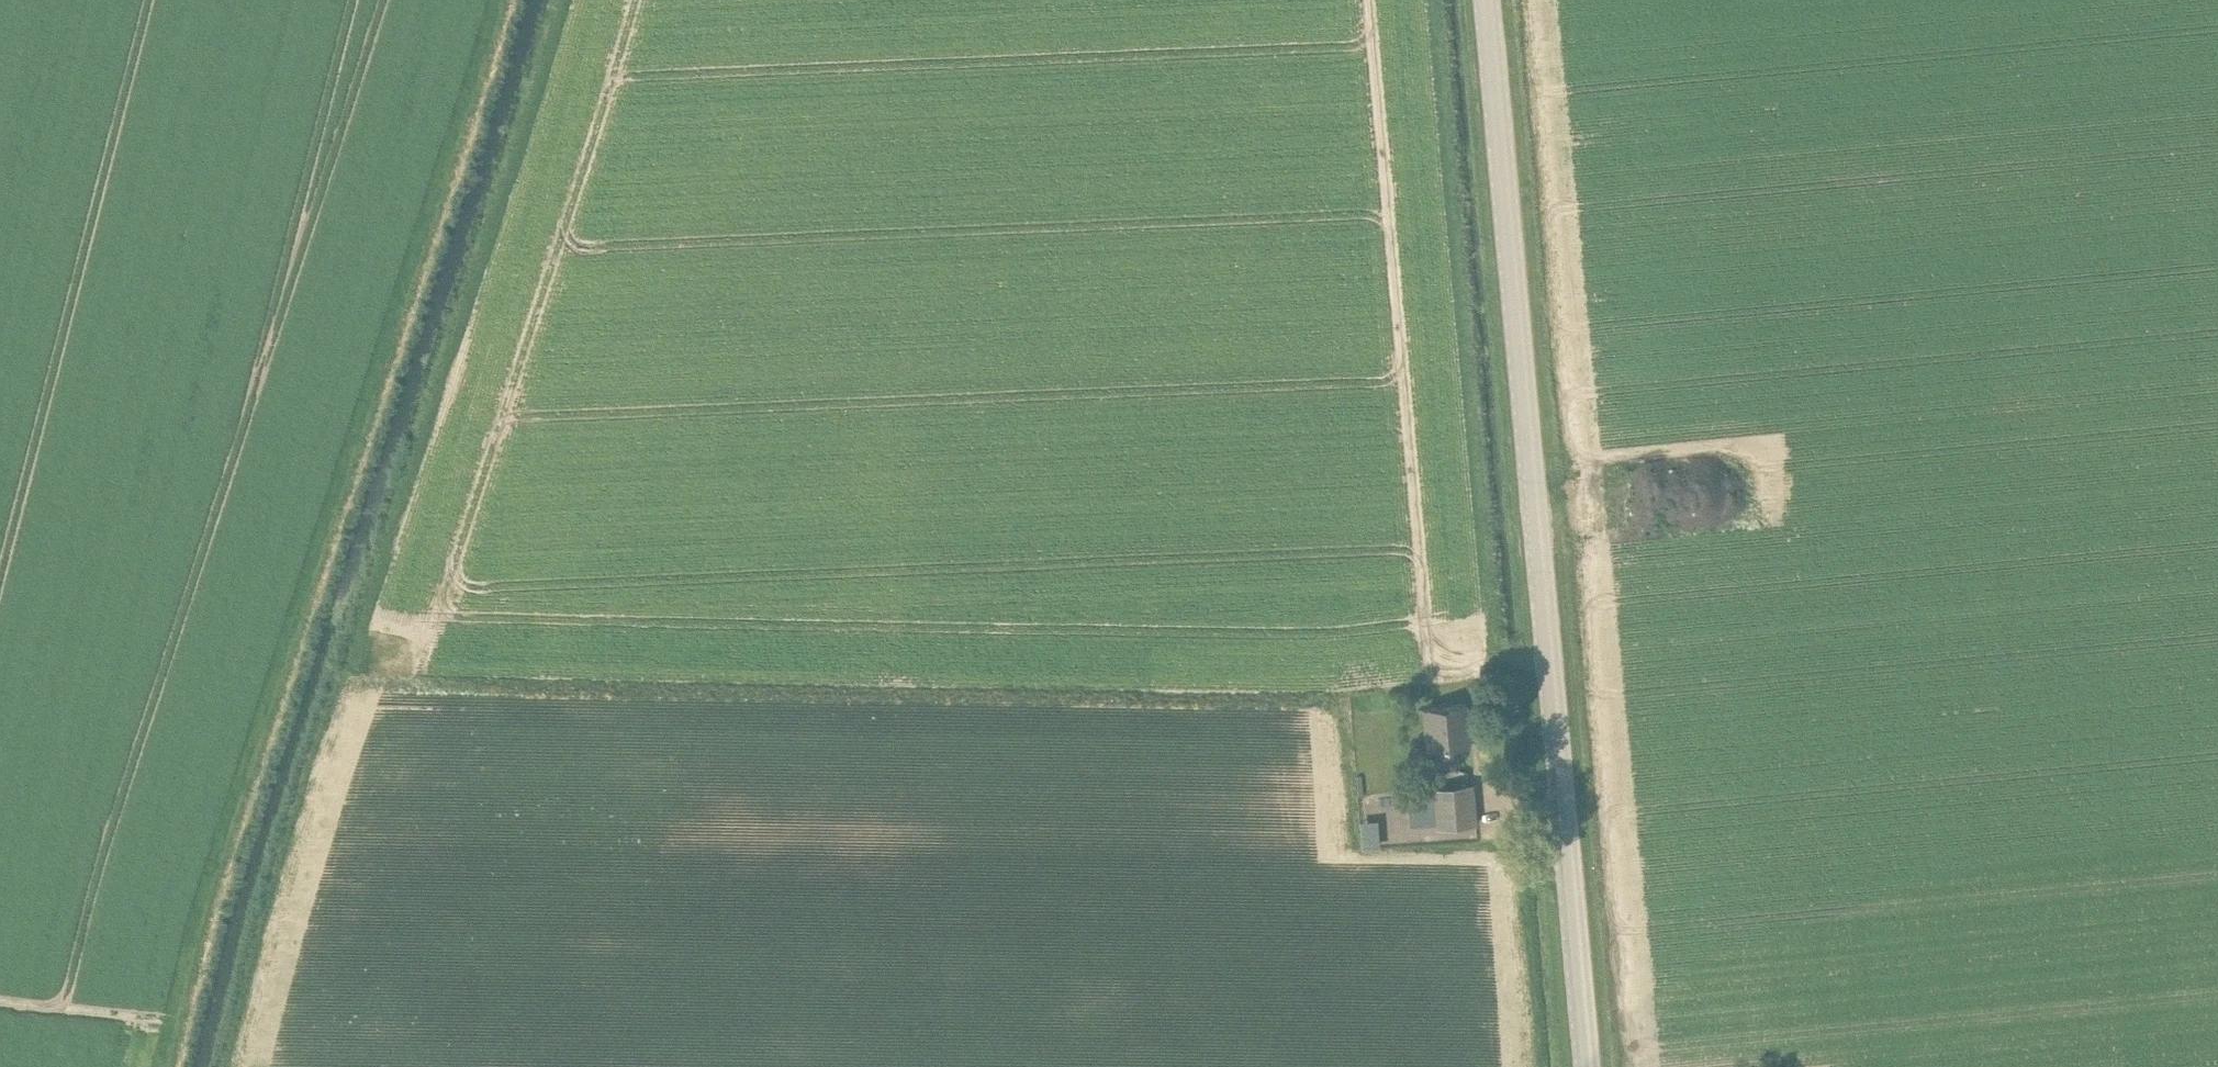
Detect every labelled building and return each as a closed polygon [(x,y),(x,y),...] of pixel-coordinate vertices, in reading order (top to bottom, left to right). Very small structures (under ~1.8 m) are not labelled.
[(1427,747),(1469,744),(1466,704),(1424,708),(1427,747)] [(1476,823),(1473,785),(1434,788),(1437,827),(1476,823)]
